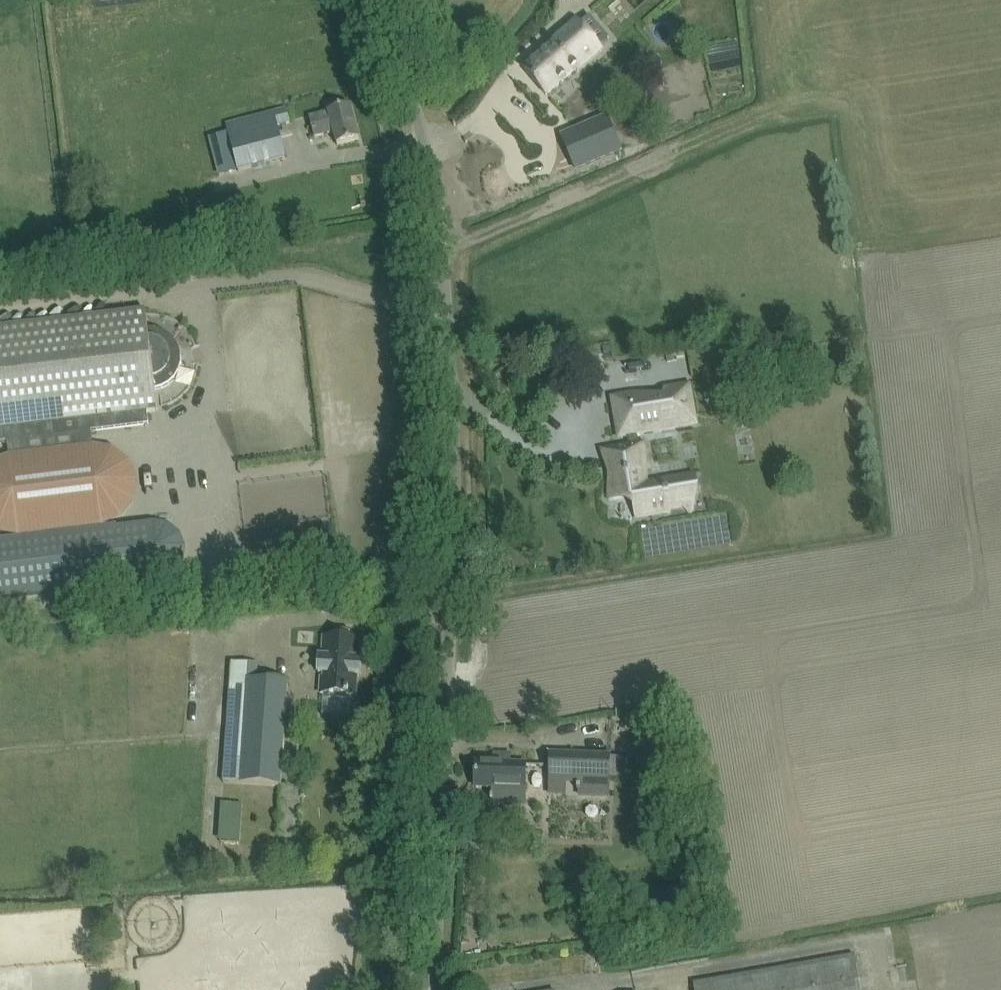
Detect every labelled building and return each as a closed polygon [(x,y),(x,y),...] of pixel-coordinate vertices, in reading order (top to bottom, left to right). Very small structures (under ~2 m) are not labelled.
[(630,1),(641,12),(654,0),(631,0),(630,1)] [(546,95),(576,69),(578,71),(601,51),(577,22),(553,43),(555,44),(525,71),(546,95)] [(351,107),(309,118),(314,138),(334,133),(337,146),(359,140),(351,107)] [(226,125),(239,172),(285,159),(277,127),(289,123),(286,109),(226,125)] [(544,156),(530,125),(502,137),(516,169),(544,156)] [(580,131),(563,139),(577,171),(620,152),(609,128),(584,139),(580,131)] [(146,314),(146,311),(0,329),(0,430),(6,429),(10,461),(6,462),(3,463),(0,464),(0,530),(2,531),(6,532),(10,532),(14,533),(18,532),(102,522),(106,521),(110,520),(113,519),(117,517),(120,515),(123,513),(125,510),(128,507),(130,504),(131,500),(132,497),(133,493),(134,490),(134,486),(134,482),(133,478),(132,474),(130,471),(128,467),(126,464),(123,461),(120,458),(117,456),(113,454),(110,453),(106,451),(102,451),(98,451),(94,451),(92,432),(149,425),(147,412),(158,411),(156,391),(163,389),(170,386),(175,380),(179,373),(182,365),(181,365),(181,357),(179,350),(180,350),(176,343),(170,337),(163,333),(156,331),(148,331),(146,314)] [(613,399),(620,436),(626,435),(628,447),(606,451),(609,468),(609,469),(610,470),(611,470),(612,470),(609,495),(634,497),(637,516),(668,511),(668,507),(689,504),(685,478),(657,483),(643,489),(637,477),(644,474),(642,462),(638,435),(660,431),(660,430),(676,427),(678,412),(692,414),(693,413),(688,387),(666,390),(613,399)] [(359,640),(349,639),(350,630),(336,629),(335,639),(324,638),(323,654),(325,654),(325,657),(319,657),(318,673),(324,674),(324,677),(321,677),(320,693),(331,694),(330,699),(345,700),(345,695),(356,695),(357,676),(360,676),(361,660),(358,659),(359,640)] [(232,663),(223,783),(281,786),(288,683),(257,680),(258,664),(232,663)] [(550,755),(550,779),(610,780),(610,756),(550,755)] [(632,784),(633,763),(621,763),(621,784),(632,784)] [(476,787),(493,788),(493,796),(491,796),(491,800),(493,800),(493,805),(525,806),(526,765),(477,764),(476,787)] [(227,809),(228,847),(248,847),(247,809),(227,809)] [(352,845),(340,847),(342,860),(354,858),(352,845)] [(118,921),(120,911),(114,905),(106,908),(104,918),(118,921)] [(32,947),(32,935),(0,936),(0,948),(32,947)] [(694,989),(861,989),(855,956),(693,984),(694,989)]
